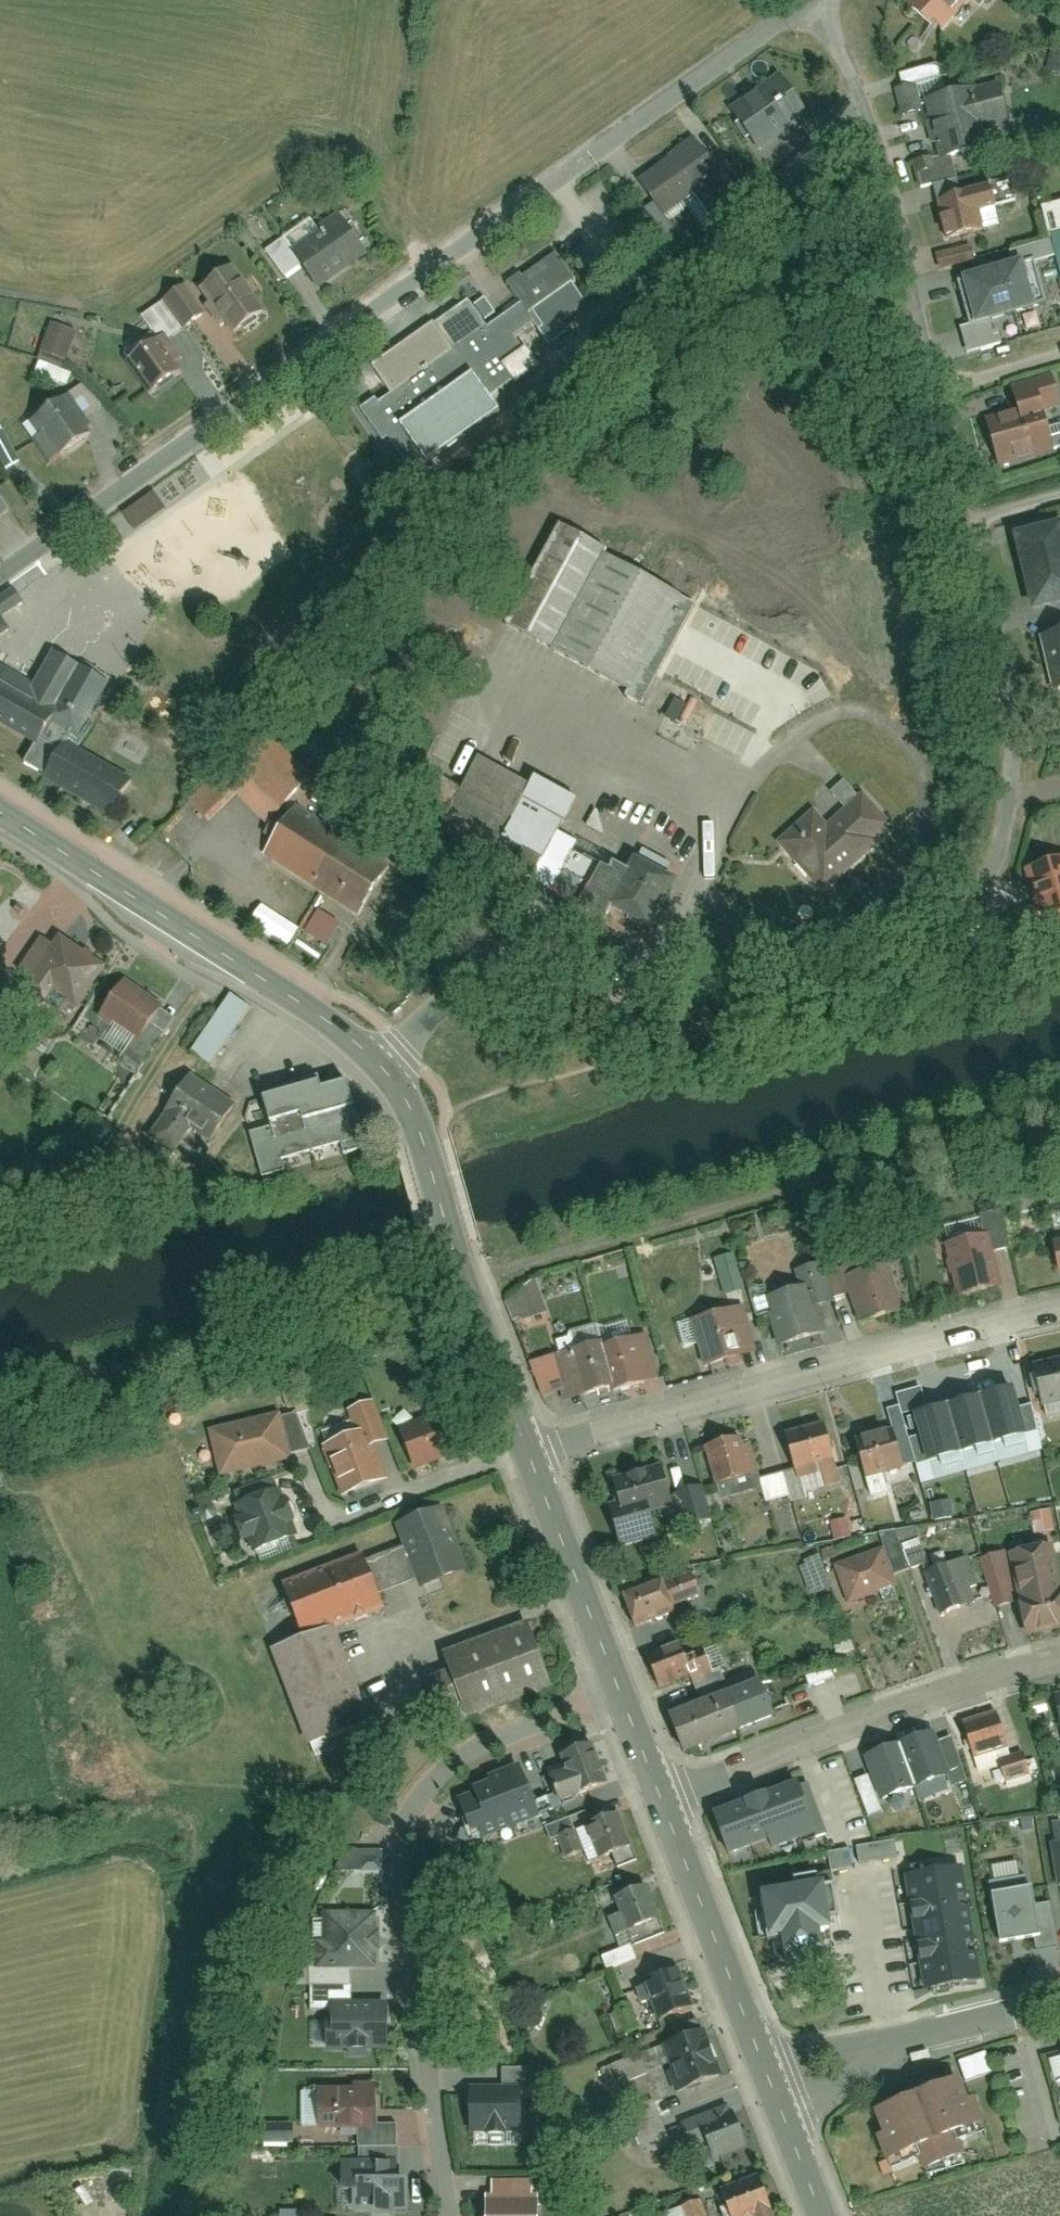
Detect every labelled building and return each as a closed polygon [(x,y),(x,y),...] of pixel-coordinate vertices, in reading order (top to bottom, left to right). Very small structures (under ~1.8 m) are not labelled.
[(904,2),(939,34),(970,0),(906,0),(904,2)] [(776,75),(729,108),(758,150),(805,117),(776,75)] [(926,97),(939,157),(990,145),(986,128),(1009,123),(999,80),(926,97)] [(693,141),(636,181),(661,216),(691,194),(716,228),(742,209),(693,141)] [(989,187),(936,200),(946,240),(982,231),(978,212),(995,208),(989,187)] [(1043,232),(1059,230),(1059,200),(1039,204),(1043,232)] [(364,254),(336,214),(286,250),(315,289),(364,254)] [(1047,235),(1058,276),(1059,276),(1059,231),(1047,235)] [(934,261),(970,256),(969,247),(933,252),(934,261)] [(418,380),(392,398),(431,453),(497,408),(485,391),(529,361),(512,335),(530,323),(545,344),(567,328),(563,322),(588,304),(550,249),(501,284),(516,305),(486,326),(468,301),(433,325),(443,339),(407,364),(418,380)] [(1032,307),(1018,261),(961,278),(974,324),(1032,307)] [(263,311),(231,265),(201,286),(233,332),(263,311)] [(204,312),(186,284),(163,299),(181,327),(204,312)] [(58,369),(72,330),(47,321),(28,372),(64,385),(68,373),(58,369)] [(159,341),(131,359),(152,392),(181,374),(159,341)] [(987,418),(1000,464),(1056,449),(1045,411),(1059,407),(1059,398),(1053,375),(1014,386),(1020,409),(987,418)] [(80,380),(28,422),(57,458),(89,432),(78,418),(98,403),(80,380)] [(16,460),(0,427),(0,469),(16,460)] [(1023,570),(1059,562),(1059,522),(1014,532),(1023,570)] [(552,527),(500,627),(625,692),(622,697),(640,706),(692,606),(598,557),(600,552),(552,527)] [(1032,609),(1059,602),(1059,562),(1023,570),(1032,609)] [(22,603),(14,591),(0,600),(0,618),(22,603)] [(10,634),(0,621),(0,641),(10,634)] [(1040,635),(1052,689),(1059,687),(1059,630),(1040,635)] [(110,828),(137,780),(74,744),(108,683),(51,652),(34,681),(0,662),(0,728),(31,746),(19,768),(40,779),(36,786),(110,828)] [(671,701),(662,716),(672,722),(681,707),(671,701)] [(278,810),(311,777),(275,740),(242,773),(278,810)] [(648,929),(673,880),(633,860),(628,871),(614,864),(610,872),(574,854),(579,843),(561,834),(579,799),(532,776),(528,783),(475,757),(436,837),(605,921),(610,910),(648,929)] [(893,824),(862,791),(827,824),(810,806),(771,842),(824,898),(878,847),(873,842),(893,824)] [(386,860),(294,805),(263,857),(355,911),(386,860)] [(1025,872),(1038,918),(1059,912),(1059,861),(1025,872)] [(312,909),(300,932),(325,945),(336,922),(312,909)] [(68,1026),(107,966),(58,934),(52,944),(42,937),(9,988),(68,1026)] [(138,1041),(163,1005),(126,980),(101,1016),(138,1041)] [(207,1066),(246,1006),(224,992),(185,1052),(207,1066)] [(234,1104),(187,1073),(147,1135),(175,1154),(190,1130),(209,1142),(234,1104)] [(248,1134),(263,1180),(286,1172),(283,1163),(337,1146),(341,1157),(369,1148),(348,1080),(322,1088),(317,1081),(262,1099),(271,1127),(248,1134)] [(987,1234),(943,1245),(956,1298),(1000,1288),(987,1234)] [(1052,1244),(1059,1276),(1059,1242),(1052,1244)] [(718,1293),(739,1290),(734,1252),(713,1255),(718,1293)] [(761,1299),(776,1349),(826,1335),(817,1305),(834,1300),(822,1260),(790,1270),(796,1289),(761,1299)] [(857,1327),(903,1313),(887,1262),(842,1276),(857,1327)] [(513,1320),(545,1309),(536,1281),(503,1292),(513,1320)] [(755,1352),(742,1306),(689,1321),(702,1367),(755,1352)] [(659,1379),(646,1333),(604,1345),(602,1341),(534,1361),(545,1399),(561,1394),(563,1400),(613,1386),(614,1392),(659,1379)] [(1033,1366),(1042,1408),(1059,1404),(1059,1360),(1033,1366)] [(353,1434),(320,1446),(340,1498),(387,1481),(374,1447),(388,1441),(373,1401),(345,1412),(353,1434)] [(982,1406),(941,1417),(951,1457),(972,1452),(971,1447),(991,1442),(982,1406)] [(456,1407),(397,1430),(413,1471),(472,1449),(456,1407)] [(207,1429),(219,1478),(291,1461),(279,1412),(207,1429)] [(824,1422),(783,1434),(796,1476),(837,1464),(824,1422)] [(892,1430),(854,1442),(866,1481),(904,1469),(892,1430)] [(736,1437),(703,1447),(714,1487),(758,1474),(749,1444),(739,1447),(736,1437)] [(673,1507),(660,1464),(612,1478),(619,1504),(608,1507),(619,1544),(656,1533),(650,1514),(673,1507)] [(680,1487),(685,1523),(705,1520),(699,1484),(680,1487)] [(942,1514),(962,1504),(953,1485),(933,1495),(942,1514)] [(294,1534),(278,1490),(234,1506),(251,1550),(294,1534)] [(416,1580),(419,1588),(466,1571),(443,1506),(397,1523),(406,1549),(365,1564),(376,1595),(416,1580)] [(849,1533),(845,1516),(827,1521),(831,1538),(849,1533)] [(1009,1554),(1026,1637),(1059,1630),(1059,1578),(1053,1545),(1009,1554)] [(881,1548),(833,1566),(846,1603),(895,1586),(881,1548)] [(270,1650),(306,1747),(371,1723),(336,1628),(381,1611),(376,1595),(365,1564),(360,1554),(282,1584),(302,1638),(270,1650)] [(803,1592),(824,1588),(817,1555),(796,1559),(803,1592)] [(967,1559),(925,1575),(941,1615),(974,1602),(969,1588),(977,1585),(967,1559)] [(664,1580),(623,1595),(635,1625),(673,1611),(670,1603),(697,1593),(690,1574),(665,1584),(664,1580)] [(551,1685),(526,1622),(443,1655),(467,1717),(551,1685)] [(680,1644),(646,1655),(657,1688),(691,1676),(680,1644)] [(420,1675),(429,1709),(446,1704),(437,1670),(420,1675)] [(726,1696),(670,1716),(683,1750),(738,1730),(726,1696)] [(1006,1747),(994,1713),(960,1725),(972,1759),(1006,1747)] [(945,1786),(961,1780),(945,1736),(931,1742),(927,1730),(857,1756),(875,1802),(942,1778),(945,1786)] [(606,1785),(591,1745),(560,1757),(566,1774),(551,1779),(559,1802),(606,1785)] [(1029,1775),(1022,1754),(996,1763),(1003,1783),(1029,1775)] [(460,1800),(475,1840),(538,1816),(519,1768),(491,1778),(492,1782),(474,1789),(476,1794),(460,1800)] [(714,1812),(729,1854),(811,1825),(797,1784),(714,1812)] [(631,1847),(619,1814),(586,1825),(597,1859),(631,1847)] [(853,1861),(895,1856),(893,1839),(851,1844),(853,1861)] [(1050,1843),(1057,1887),(1059,1886),(1059,1841),(1050,1843)] [(908,1869),(932,1995),(947,1992),(946,1984),(979,1977),(975,1955),(982,1954),(978,1935),(970,1937),(965,1909),(972,1908),(968,1892),(962,1893),(957,1870),(931,1875),(929,1865),(908,1869)] [(1025,1877),(989,1883),(999,1940),(1035,1934),(1025,1877)] [(819,1930),(810,1882),(747,1893),(754,1935),(767,1933),(772,1961),(811,1955),(807,1932),(819,1930)] [(664,1936),(647,1887),(613,1899),(619,1915),(608,1919),(615,1938),(628,1934),(633,1947),(664,1936)] [(314,1971),(377,1970),(376,1913),(323,1914),(323,1943),(314,1943),(314,1971)] [(627,1944),(597,1953),(601,1969),(632,1959),(627,1944)] [(693,2007),(680,1969),(643,1982),(656,2020),(693,2007)] [(330,2052),(386,2052),(386,2003),(330,2003),(330,2052)] [(682,2093),(723,2076),(705,2030),(663,2047),(682,2093)] [(962,2081),(990,2072),(982,2050),(955,2060),(962,2081)] [(960,2080),(875,2112),(884,2135),(876,2139),(884,2161),(984,2124),(975,2099),(968,2102),(960,2080)] [(356,2146),(398,2145),(397,2125),(377,2126),(376,2082),(354,2083),(354,2091),(317,2092),(319,2130),(356,2129),(356,2146)] [(469,2087),(468,2132),(521,2132),(521,2087),(469,2087)] [(641,2153),(665,2147),(652,2100),(628,2107),(641,2153)] [(712,2162),(747,2149),(733,2112),(728,2114),(725,2105),(679,2123),(690,2150),(705,2144),(712,2162)] [(284,2144),(284,2122),(252,2122),(252,2144),(284,2144)] [(407,2215),(406,2162),(398,2162),(398,2145),(356,2146),(357,2160),(341,2160),(342,2203),(350,2203),(350,2211),(372,2211),(372,2215),(396,2215),(407,2215)] [(757,2177),(719,2192),(728,2215),(772,2215),(757,2177)] [(485,2196),(485,2215),(539,2215),(539,2195),(531,2195),(531,2182),(492,2181),(492,2196),(485,2196)] [(662,2215),(702,2215),(696,2199),(660,2211),(662,2215)]
